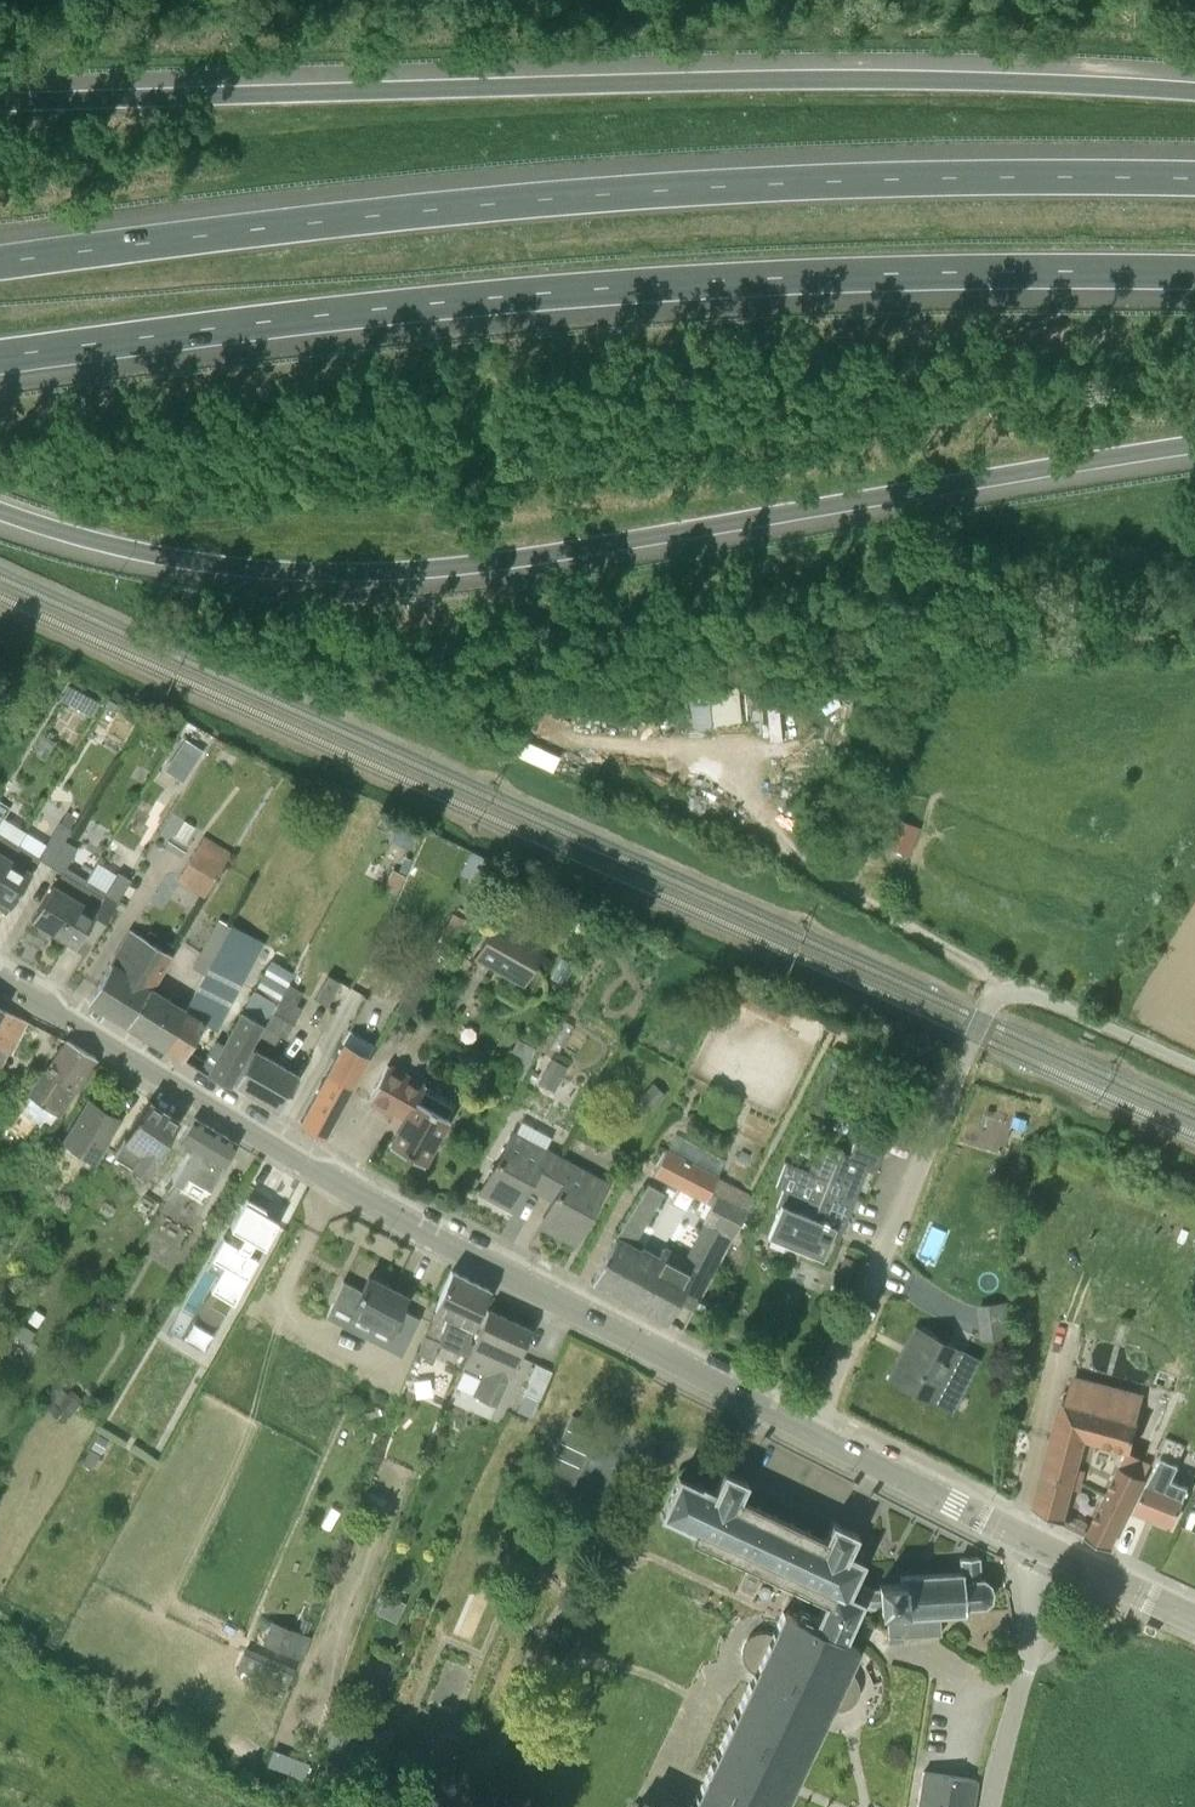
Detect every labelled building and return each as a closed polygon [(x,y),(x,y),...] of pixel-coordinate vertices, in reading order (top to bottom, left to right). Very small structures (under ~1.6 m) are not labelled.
[(95,706),(67,689),(59,703),(87,720),(95,706)] [(10,808),(0,802),(0,824),(10,808)] [(18,844),(0,873),(0,900),(11,906),(39,859),(52,867),(66,842),(64,841),(78,818),(67,810),(46,844),(26,831),(18,844)] [(904,853),(916,825),(889,814),(878,842),(904,853)] [(413,851),(420,837),(400,827),(392,841),(413,851)] [(18,844),(0,832),(0,873),(18,844)] [(204,835),(176,880),(204,897),(232,852),(204,835)] [(66,842),(52,867),(61,872),(31,919),(55,933),(87,879),(66,867),(77,849),(66,842)] [(55,933),(76,946),(104,898),(115,905),(130,880),(118,873),(107,891),(87,879),(55,933)] [(547,945),(497,917),(474,958),(524,986),(547,945)] [(204,974),(229,924),(219,919),(192,967),(204,974)] [(446,923),(432,948),(450,958),(464,933),(446,923)] [(274,1001),(253,989),(223,1043),(214,1038),(265,943),(229,924),(204,974),(186,1007),(187,1008),(167,1045),(186,1055),(184,1059),(200,1067),(199,1068),(208,1074),(229,1085),(249,1045),(251,1046),(274,1001)] [(173,955),(131,930),(89,999),(93,1002),(93,1001),(107,1009),(106,1010),(114,1015),(115,1014),(125,1021),(132,1025),(147,996),(154,987),(173,955)] [(326,1005),(340,981),(327,974),(314,998),(326,1005)] [(303,992),(288,984),(286,983),(276,1002),(258,1037),(274,1046),(280,1034),(286,1037),(302,1008),(296,1004),(303,992)] [(147,996),(132,1025),(167,1045),(187,1008),(186,1007),(154,987),(147,996)] [(0,1014),(0,1045),(8,1049),(12,1052),(27,1020),(3,1009),(0,1014)] [(486,1058),(477,1075),(498,1086),(505,1071),(521,1080),(533,1059),(532,1058),(537,1048),(518,1037),(502,1066),(486,1058)] [(68,1040),(46,1074),(74,1092),(96,1057),(68,1040)] [(300,1121),(325,1136),(368,1057),(344,1044),(300,1121)] [(254,1048),(245,1062),(233,1083),(279,1109),(300,1074),(254,1048)] [(539,1080),(555,1088),(567,1067),(551,1058),(539,1080)] [(390,1144),(423,1162),(446,1116),(417,1100),(425,1084),(387,1065),(368,1101),(404,1119),(390,1144)] [(74,1092),(46,1074),(32,1097),(59,1115),(74,1092)] [(649,1111),(665,1094),(653,1082),(637,1099),(649,1111)] [(89,1100),(63,1143),(92,1161),(119,1119),(89,1100)] [(114,1154),(146,1174),(180,1120),(149,1100),(114,1154)] [(187,1176),(210,1189),(233,1151),(221,1144),(225,1137),(227,1138),(228,1136),(194,1116),(178,1143),(189,1150),(172,1180),(182,1186),(187,1176)] [(889,1139),(860,1127),(849,1154),(840,1151),(828,1180),(785,1162),(776,1185),(783,1188),(775,1207),(778,1208),(767,1237),(768,1237),(770,1234),(821,1254),(820,1258),(821,1258),(833,1229),(841,1233),(866,1170),(876,1173),(889,1139)] [(528,1185),(544,1194),(563,1157),(514,1130),(481,1191),(515,1210),(528,1185)] [(718,1175),(667,1147),(653,1174),(708,1204),(699,1220),(704,1222),(732,1238),(754,1197),(717,1177),(718,1175)] [(575,1242),(607,1181),(563,1157),(544,1194),(554,1199),(541,1224),(575,1242)] [(645,1219),(662,1192),(648,1183),(631,1210),(645,1219)] [(257,1212),(261,1206),(247,1197),(234,1218),(230,1226),(242,1233),(237,1243),(223,1236),(211,1257),(224,1263),(210,1288),(234,1301),(257,1258),(246,1252),(253,1239),(264,1245),(276,1223),(257,1212)] [(667,1322),(696,1267),(712,1275),(732,1238),(704,1222),(685,1256),(665,1245),(660,1255),(643,1246),(641,1248),(617,1235),(591,1281),(667,1322)] [(490,1289),(452,1270),(432,1309),(448,1316),(442,1330),(465,1340),(490,1289)] [(361,1290),(343,1280),(332,1300),(390,1329),(401,1306),(424,1317),(432,1299),(416,1291),(412,1298),(407,1296),(368,1276),(361,1290)] [(1013,1334),(1012,1299),(982,1300),(983,1334),(1013,1334)] [(213,1337),(226,1315),(201,1301),(190,1322),(178,1315),(168,1331),(183,1339),(193,1322),(213,1333),(212,1337),(213,1337)] [(487,1308),(460,1366),(483,1376),(474,1395),(495,1404),(530,1329),(487,1308)] [(28,1320),(36,1326),(44,1315),(36,1309),(28,1320)] [(23,1324),(15,1336),(28,1344),(36,1332),(23,1324)] [(960,1350),(915,1325),(888,1379),(935,1404),(960,1350)] [(418,1352),(433,1358),(440,1340),(425,1334),(418,1352)] [(539,1362),(525,1391),(540,1398),(553,1369),(539,1362)] [(1085,1439),(1131,1451),(1145,1394),(1072,1375),(1065,1402),(1062,1401),(1033,1508),(1064,1522),(1085,1439)] [(70,1415),(83,1400),(71,1389),(58,1404),(60,1406),(69,1414),(70,1415)] [(69,1414),(60,1406),(53,1414),(62,1422),(69,1414)] [(590,1454),(597,1440),(567,1426),(560,1440),(590,1454)] [(107,1442),(98,1436),(90,1448),(100,1454),(107,1442)] [(1173,1523),(1187,1485),(1172,1479),(1179,1463),(1177,1463),(1185,1445),(1165,1436),(1157,1454),(1162,1457),(1136,1508),(1159,1518),(1158,1520),(1169,1524),(1169,1522),(1173,1523)] [(584,1467),(590,1454),(560,1440),(554,1453),(584,1467)] [(578,1481),(584,1467),(554,1453),(548,1467),(578,1481)] [(1110,1548),(1150,1465),(1127,1454),(1087,1537),(1110,1548)] [(825,1600),(815,1625),(826,1631),(828,1627),(845,1635),(851,1622),(855,1624),(859,1614),(856,1613),(861,1602),(870,1606),(880,1605),(881,1610),(887,1609),(889,1635),(902,1634),(902,1635),(940,1633),(939,1614),(965,1612),(965,1606),(984,1605),(990,1600),(992,1591),(989,1582),(982,1577),(980,1577),(978,1556),(960,1557),(961,1572),(900,1575),(900,1583),(879,1584),(879,1588),(872,1588),(859,1582),(867,1564),(860,1561),(861,1559),(848,1553),(858,1533),(832,1520),(821,1543),(789,1528),(792,1521),(774,1513),(771,1520),(737,1504),(748,1481),(723,1469),(713,1492),(678,1475),(660,1514),(693,1529),(689,1536),(749,1564),(746,1571),(762,1579),(765,1573),(825,1600)] [(815,1625),(783,1610),(772,1634),(770,1633),(767,1632),(763,1632),(759,1632),(756,1633),(752,1634),(749,1637),(747,1639),(745,1642),(743,1646),(742,1649),(742,1653),(742,1657),(743,1660),(745,1663),(747,1666),(749,1669),(752,1671),(754,1672),(691,1806),(782,1806),(829,1707),(831,1708),(834,1709),(838,1709),(842,1709),(845,1708),(849,1707),(852,1704),(854,1702),(856,1699),(858,1696),(859,1692),(859,1688),(859,1685),(858,1681),(856,1678),(854,1675),(852,1672),(849,1670),(847,1669),(857,1646),(826,1631),(815,1625)] [(300,1632),(271,1620),(262,1643),(291,1655),(300,1632)] [(428,1769),(457,1781),(469,1750),(441,1738),(428,1769)] [(977,1779),(924,1771),(918,1806),(973,1806),(977,1779)]
